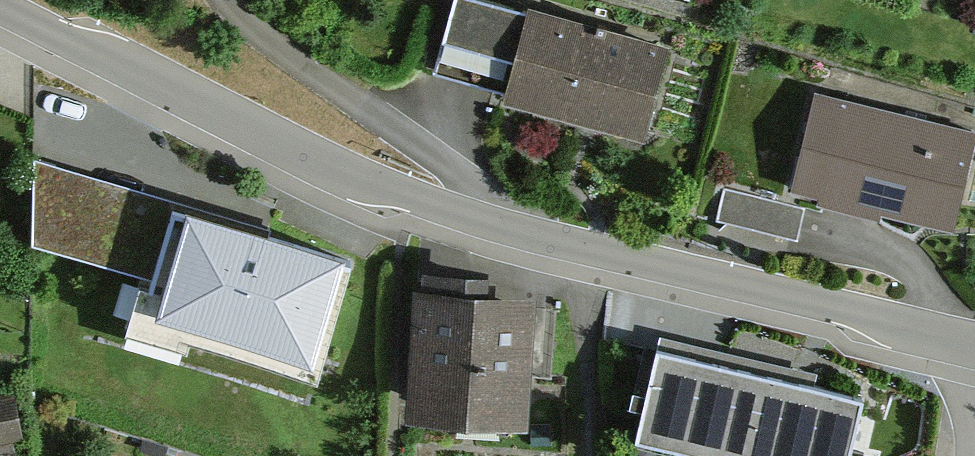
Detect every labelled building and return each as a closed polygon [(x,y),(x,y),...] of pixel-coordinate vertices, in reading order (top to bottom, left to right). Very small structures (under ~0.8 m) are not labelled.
[(698,58),(476,1),(465,45),(543,65),(535,94),(679,131),(698,58)] [(838,99),(818,193),(974,227),(974,128),(838,99)] [(352,244),(36,162),(35,234),(140,270),(130,319),(315,371),(352,244)] [(564,284),(444,289),(449,408),(569,403),(564,284)] [(655,348),(634,433),(730,455),(848,455),(863,398),(655,348)] [(0,397),(0,423),(11,455),(22,455),(53,446),(34,386),(0,397)]
